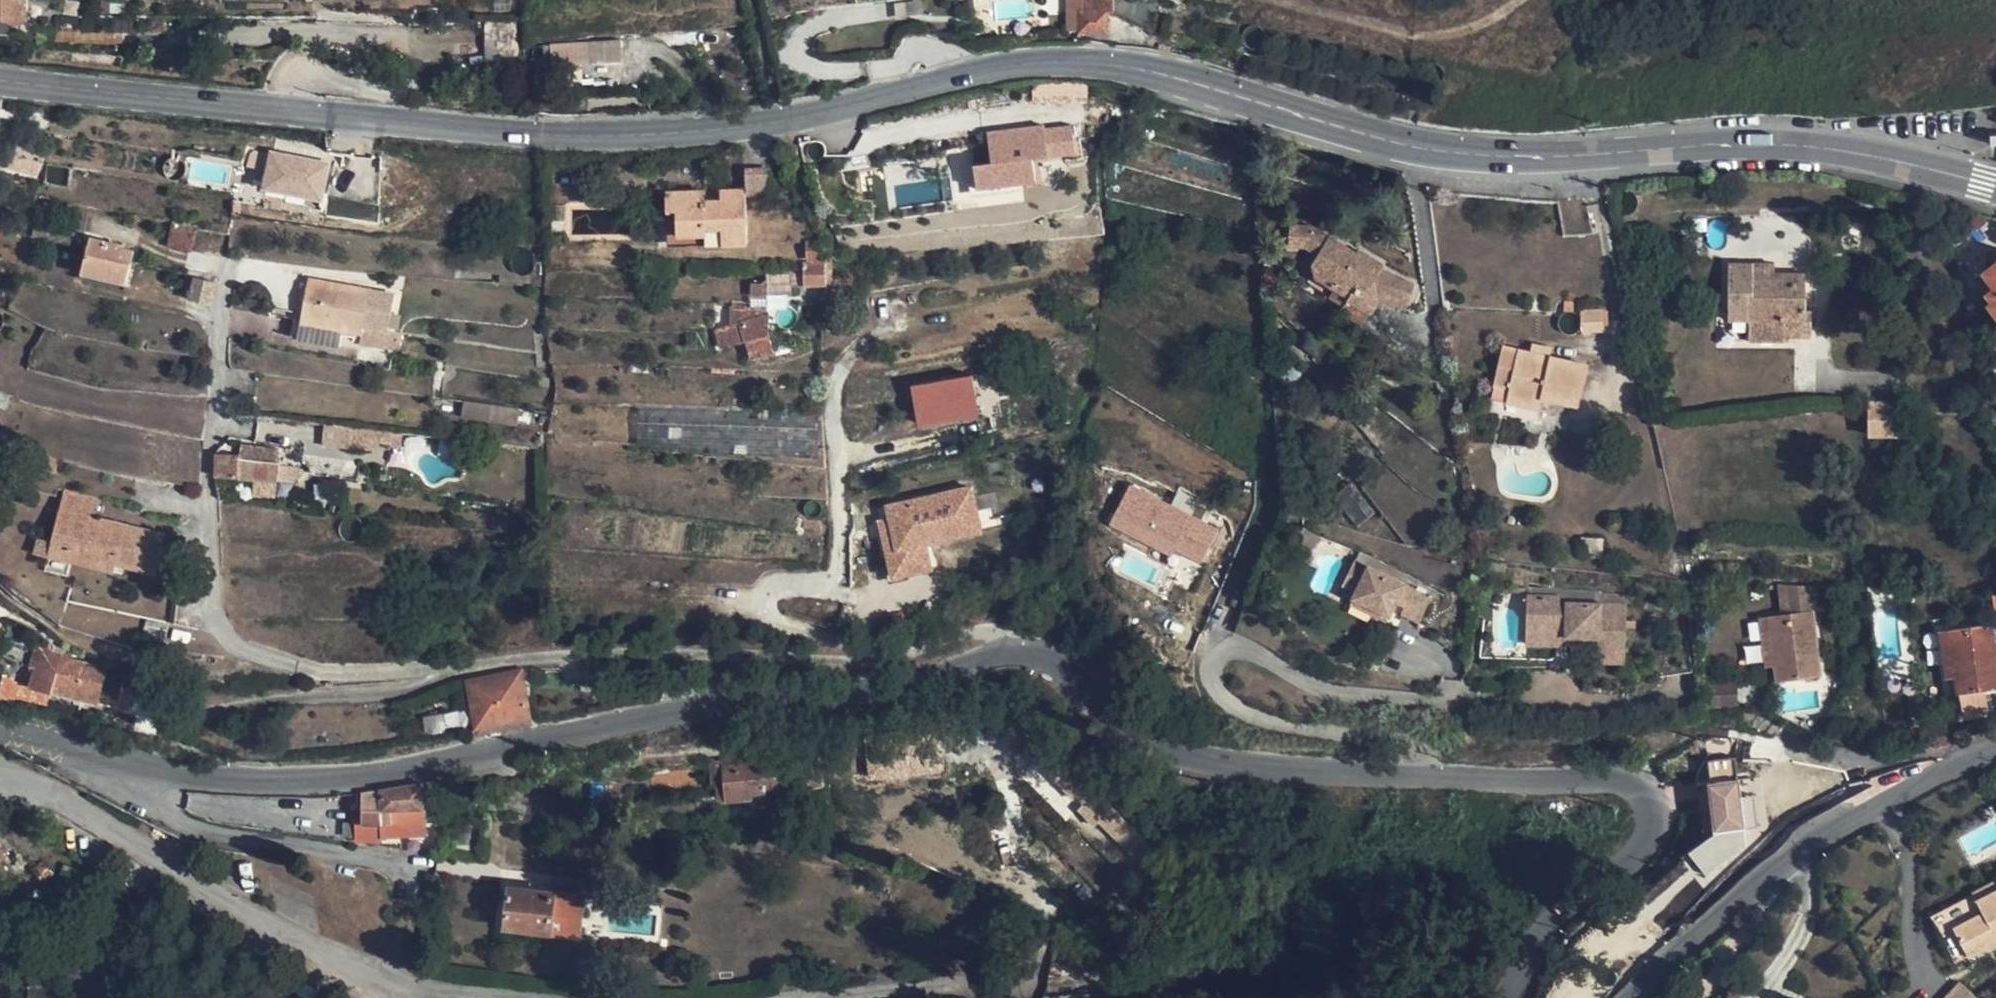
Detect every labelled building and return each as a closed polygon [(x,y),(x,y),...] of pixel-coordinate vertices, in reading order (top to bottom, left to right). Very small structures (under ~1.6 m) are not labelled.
[(10,21),(10,16),(10,8),(10,0),(0,0),(0,21),(10,21)] [(1070,29),(1081,29),(1080,11),(1087,11),(1086,0),(1069,0),(1070,29)] [(1115,0),(1086,0),(1087,11),(1080,11),(1081,29),(1108,30),(1108,12),(1116,12),(1115,0)] [(483,23),(486,58),(518,56),(515,21),(483,23)] [(623,55),(621,41),(545,45),(546,48),(546,52),(546,57),(542,57),(538,57),(533,58),(533,69),(594,66),(594,57),(623,55)] [(1125,113),(1110,110),(1108,121),(1123,124),(1125,113)] [(1009,129),(990,131),(993,162),(975,164),(978,188),(1037,181),(1035,159),(1076,154),(1072,126),(1047,129),(1047,124),(1022,127),(1023,132),(1009,134),(1009,129)] [(332,159),(277,150),(271,184),(326,193),(332,159)] [(29,160),(11,156),(8,167),(25,171),(29,160)] [(772,193),(772,172),(747,172),(748,188),(748,194),(772,193)] [(748,194),(748,188),(721,189),(721,200),(706,200),(706,189),(668,191),(668,197),(668,210),(677,210),(678,235),(707,235),(708,243),(748,241),(748,194)] [(678,235),(677,210),(668,210),(669,237),(669,244),(708,243),(707,235),(678,235)] [(193,227),(174,223),(168,245),(188,250),(193,227)] [(1313,226),(1290,226),(1290,244),(1307,245),(1319,252),(1312,263),(1318,277),(1350,295),(1348,300),(1370,313),(1377,302),(1379,299),(1394,275),(1379,267),(1382,262),(1362,250),(1356,252),(1313,226)] [(117,245),(90,237),(81,273),(125,284),(132,251),(117,247),(117,245)] [(826,257),(826,240),(807,241),(807,258),(826,257)] [(827,284),(826,262),(803,263),(804,269),(793,268),(793,271),(770,271),(769,279),(769,292),(793,292),(793,285),(827,284)] [(1776,273),(1776,263),(1754,264),(1754,281),(1777,281),(1776,273)] [(1984,272),(1995,287),(1987,293),(1993,301),(1989,304),(1995,314),(1995,263),(1984,272)] [(1754,281),(1754,264),(1729,264),(1729,320),(1750,320),(1751,340),(1786,341),(1786,336),(1786,314),(1806,313),(1806,311),(1805,273),(1776,273),(1777,281),(1754,281)] [(1414,283),(1394,275),(1379,299),(1406,308),(1414,283)] [(1346,303),(1348,300),(1350,295),(1318,277),(1312,284),(1346,303)] [(209,303),(215,283),(193,278),(189,298),(209,303)] [(370,291),(307,279),(299,321),(293,319),(289,336),(341,345),(343,328),(361,332),(362,327),(370,291)] [(769,292),(769,279),(756,279),(755,305),(742,304),(742,319),(726,328),(734,341),(744,335),(748,341),(751,340),(759,335),(764,344),(772,340),(767,329),(769,292)] [(827,290),(825,290),(818,304),(823,307),(831,293),(827,290)] [(1348,300),(1346,303),(1341,311),(1339,316),(1360,328),(1361,327),(1370,313),(1348,300)] [(1604,329),(1604,310),(1582,311),(1582,329),(1604,329)] [(1812,311),(1806,311),(1806,313),(1786,314),(1786,336),(1812,336),(1812,311)] [(402,332),(389,331),(386,347),(393,348),(400,348),(402,332)] [(744,335),(734,341),(727,344),(735,360),(756,349),(751,340),(748,341),(744,335)] [(759,335),(751,340),(756,349),(764,344),(759,335)] [(1551,348),(1532,344),(1530,352),(1549,356),(1551,348)] [(1518,350),(1503,347),(1495,384),(1511,387),(1518,350)] [(1530,352),(1518,350),(1511,387),(1508,402),(1539,409),(1541,396),(1578,404),(1587,365),(1549,356),(1530,352)] [(1299,371),(1281,356),(1273,366),(1290,381),(1299,371)] [(1260,363),(1247,357),(1242,372),(1254,376),(1260,363)] [(911,383),(915,428),(978,422),(974,377),(911,383)] [(821,408),(563,398),(562,432),(717,452),(818,456),(821,408)] [(481,403),(465,401),(462,416),(478,418),(481,403)] [(1898,410),(1897,401),(1869,401),(1868,407),(1869,434),(1898,435),(1898,410)] [(519,408),(481,403),(478,418),(517,423),(519,408)] [(349,428),(322,426),(323,445),(348,447),(349,428)] [(369,430),(349,428),(348,447),(368,449),(368,439),(369,430)] [(403,434),(369,430),(368,439),(389,441),(389,440),(403,441),(403,434)] [(258,460),(256,480),(275,481),(295,482),(295,478),(299,479),(302,476),(303,469),(295,469),(296,467),(279,465),(276,465),(278,448),(239,444),(238,454),(238,457),(258,460)] [(238,457),(238,454),(213,453),(213,477),(253,480),(256,480),(258,460),(238,457)] [(57,459),(44,455),(40,470),(53,474),(57,459)] [(358,463),(304,455),(303,463),(310,470),(310,473),(317,474),(357,479),(358,463)] [(256,480),(253,480),(251,494),(273,496),(275,481),(256,480)] [(1376,510),(1352,482),(1335,496),(1358,526),(1376,510)] [(1200,568),(1219,526),(1127,484),(1108,525),(1200,568)] [(897,532),(887,535),(897,575),(934,567),(929,543),(927,532),(963,524),(961,516),(980,511),(973,487),(954,491),(955,498),(920,506),(918,500),(891,506),(897,532)] [(98,500),(63,490),(61,497),(58,509),(94,518),(98,500)] [(954,491),(918,500),(920,506),(955,498),(954,491)] [(312,495),(294,492),(291,504),(309,506),(312,495)] [(891,506),(881,509),(887,535),(897,532),(891,506)] [(94,518),(58,509),(51,541),(67,545),(66,550),(115,563),(114,564),(153,575),(161,542),(162,534),(94,518)] [(984,530),(980,511),(961,516),(963,524),(927,532),(929,543),(984,530)] [(1603,540),(1581,539),(1580,554),(1602,555),(1603,540)] [(67,545),(51,541),(47,556),(112,572),(114,564),(115,563),(66,550),(67,545)] [(1421,625),(1433,599),(1354,563),(1342,588),(1356,594),(1353,600),(1374,610),(1371,616),(1388,624),(1397,604),(1400,598),(1412,604),(1409,610),(1406,617),(1421,625)] [(1808,584),(1786,583),(1791,613),(1782,614),(1769,616),(1776,665),(1778,681),(1820,674),(1808,584)] [(1786,583),(1778,583),(1782,614),(1791,613),(1786,583)] [(1554,596),(1522,595),(1520,631),(1553,632),(1553,629),(1560,629),(1560,637),(1593,638),(1592,652),(1620,653),(1622,605),(1554,603),(1554,596)] [(1412,604),(1400,598),(1397,604),(1409,610),(1412,604)] [(1374,610),(1353,600),(1350,607),(1371,616),(1374,610)] [(1776,665),(1769,616),(1759,617),(1766,666),(1776,665)] [(1991,624),(1949,630),(1956,675),(1958,693),(1961,692),(1966,715),(1988,713),(1985,689),(1995,687),(1995,663),(1991,624)] [(1956,675),(1949,630),(1939,631),(1945,677),(1956,675)] [(1553,632),(1520,631),(1520,645),(1552,646),(1553,632)] [(49,647),(35,642),(29,666),(33,667),(29,685),(25,684),(21,697),(41,701),(45,690),(96,702),(105,667),(70,660),(71,655),(52,651),(49,647)] [(1620,653),(1592,652),(1592,662),(1619,663),(1620,653)] [(122,678),(105,667),(96,702),(115,706),(122,678)] [(527,720),(518,672),(471,682),(480,729),(527,720)] [(1741,682),(1713,682),(1713,702),(1741,702),(1741,682)] [(446,728),(443,715),(427,719),(430,732),(446,728)] [(1039,731),(1024,719),(1017,727),(1031,740),(1039,731)] [(1065,754),(1045,735),(1030,751),(1074,795),(1076,792),(1085,801),(1096,790),(1063,757),(1065,754)] [(788,792),(786,758),(730,765),(729,760),(714,761),(716,785),(718,799),(788,792)] [(1737,759),(1705,760),(1709,843),(1695,843),(1696,863),(1743,860),(1737,759)] [(716,785),(714,761),(708,762),(710,785),(716,785)] [(436,821),(433,779),(379,788),(379,808),(360,809),(360,821),(353,821),(354,840),(381,840),(381,836),(426,833),(425,824),(436,824),(436,821)] [(468,798),(466,787),(448,790),(450,801),(468,798)] [(379,808),(379,788),(361,791),(360,809),(379,808)] [(1109,803),(1096,790),(1085,801),(1079,807),(1092,819),(1109,803)] [(482,857),(487,818),(455,820),(453,854),(482,857)] [(0,844),(0,861),(8,855),(0,844)] [(50,873),(41,863),(32,870),(42,881),(50,873)] [(554,893),(583,897),(584,879),(556,876),(554,893)] [(554,893),(508,888),(504,925),(579,934),(581,915),(583,897),(554,893)] [(974,894),(961,888),(957,897),(970,903),(974,894)] [(1977,900),(1980,907),(1950,921),(1968,957),(1995,943),(1995,890),(1977,900)] [(601,899),(583,897),(581,915),(598,917),(601,899)]
